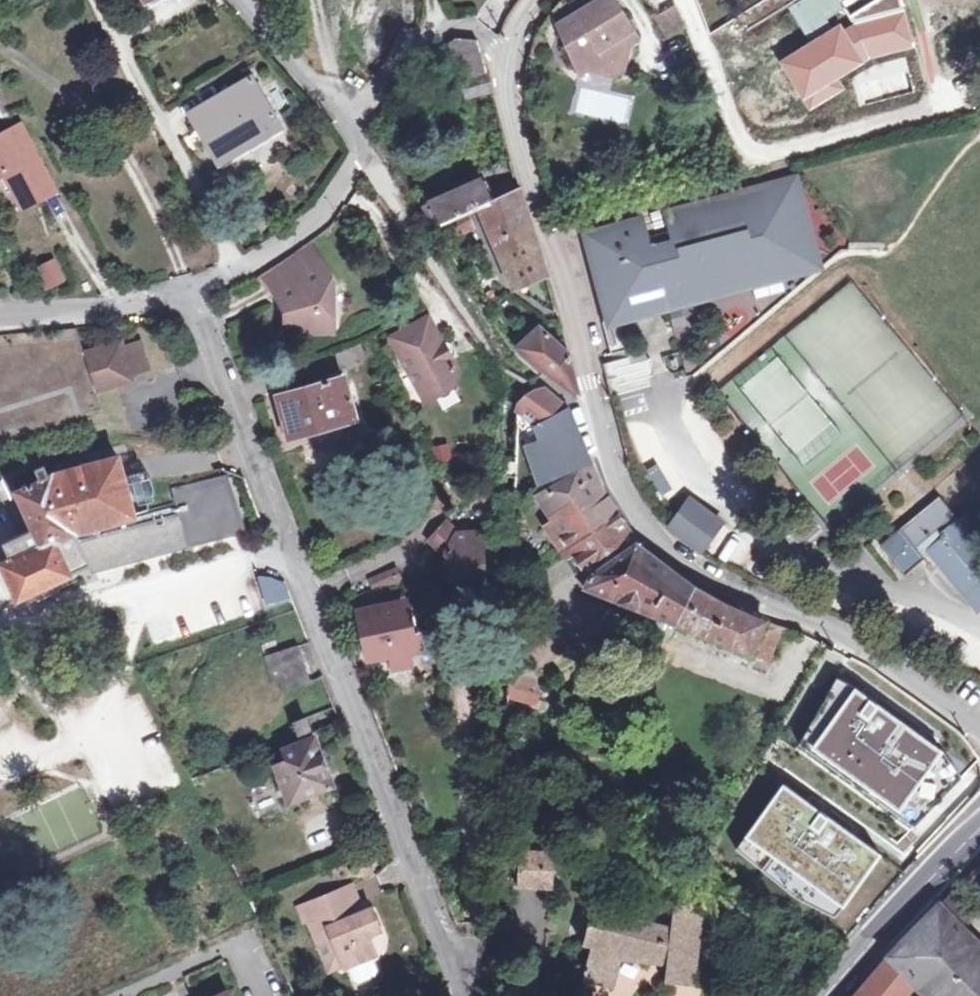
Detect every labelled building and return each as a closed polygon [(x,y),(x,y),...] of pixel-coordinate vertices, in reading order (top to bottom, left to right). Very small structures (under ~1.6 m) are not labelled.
[(549,10),(557,25),(576,64),(582,61),(588,70),(612,76),(614,79),(627,70),(625,67),(631,43),(639,38),(615,0),(578,0),(574,2),(573,0),(558,0),(549,10)] [(479,48),(453,35),(448,41),(458,72),(484,62),(479,48)] [(485,67),(458,76),(465,96),(491,87),(485,67)] [(252,78),(188,116),(217,166),(281,127),(252,78)] [(632,94),(578,86),(574,115),(628,123),(632,94)] [(6,189),(19,213),(55,194),(20,128),(0,139),(0,178),(1,178),(11,173),(17,183),(6,189)] [(11,173),(1,178),(6,189),(17,183),(11,173)] [(432,227),(477,206),(512,285),(546,273),(516,173),(486,186),(481,175),(419,204),(432,227)] [(646,216),(595,230),(617,313),(666,299),(667,305),(752,283),(751,275),(755,274),(758,273),(764,270),(770,267),(776,263),(783,257),(790,251),(794,246),(798,241),(801,236),(788,230),(785,218),(805,213),(795,176),(665,211),(673,241),(654,246),(646,216)] [(751,275),(752,283),(819,264),(805,213),(785,218),(788,230),(801,236),(798,241),(794,246),(790,251),(783,257),(776,263),(770,267),(764,270),(758,273),(755,274),(751,275)] [(617,313),(595,230),(588,232),(611,320),(667,305),(666,299),(617,313)] [(285,332),(331,331),(330,282),(306,241),(261,272),(284,311),(285,332)] [(48,294),(68,285),(56,260),(36,270),(48,294)] [(430,340),(438,336),(428,317),(420,322),(430,340)] [(457,370),(438,336),(430,340),(420,322),(390,338),(424,401),(452,385),(457,370)] [(567,351),(549,341),(529,329),(509,345),(513,352),(578,395),(567,351)] [(131,376),(146,371),(136,344),(121,348),(120,345),(85,355),(96,392),(132,380),(131,376)] [(343,377),(275,397),(287,437),(354,419),(343,377)] [(527,444),(538,474),(587,456),(569,409),(534,421),(541,439),(527,444)] [(116,459),(47,477),(41,466),(32,469),(37,481),(14,492),(31,529),(0,544),(8,560),(0,563),(0,566),(16,599),(29,593),(34,603),(56,593),(51,581),(88,564),(91,572),(244,533),(226,477),(171,491),(175,504),(132,517),(125,493),(121,478),(116,459)] [(676,627),(675,628),(751,660),(766,619),(709,596),(638,544),(603,494),(591,466),(542,494),(556,517),(550,522),(589,579),(585,590),(647,616),(647,615),(676,627)] [(148,471),(121,478),(125,493),(152,485),(148,471)] [(881,544),(905,574),(932,551),(978,608),(979,607),(979,553),(977,549),(979,547),(979,531),(965,513),(960,518),(940,494),(881,544)] [(689,497),(669,525),(702,549),(722,521),(689,497)] [(446,579),(481,578),(479,533),(457,534),(445,523),(430,540),(445,553),(446,579)] [(379,587),(400,586),(393,570),(368,579),(372,590),(379,587)] [(259,577),(261,601),(286,599),(283,574),(259,577)] [(389,653),(403,650),(417,648),(414,630),(406,631),(401,605),(359,614),(368,657),(389,653)] [(647,615),(647,616),(641,630),(670,642),(675,628),(676,627),(647,615)] [(282,692),(308,682),(296,647),(264,658),(273,683),(279,681),(282,692)] [(403,650),(389,653),(392,669),(406,666),(403,650)] [(923,817),(962,776),(943,751),(934,744),(922,736),(874,702),(861,693),(851,686),(840,681),(805,734),(830,751),(822,762),(827,765),(835,755),(859,772),(852,782),(857,786),(865,776),(879,786),(872,797),(877,800),(885,790),(903,803),(896,814),(901,817),(908,806),(923,817)] [(865,688),(861,693),(874,702),(878,696),(865,688)] [(545,701),(507,696),(507,709),(543,714),(545,701)] [(304,717),(294,721),(299,734),(310,729),(304,717)] [(938,738),(925,730),(922,736),(934,744),(938,738)] [(830,751),(805,734),(798,744),(822,762),(830,751)] [(288,803),(332,785),(330,780),(316,746),(312,737),(282,749),(286,759),(272,764),(288,803)] [(835,755),(827,765),(852,782),(859,772),(835,755)] [(865,776),(857,786),(872,797),(879,786),(865,776)] [(808,803),(783,785),(745,840),(768,856),(759,869),(766,874),(774,861),(812,888),(804,898),(810,901),(817,891),(843,909),(882,854),(822,813),(808,803)] [(885,790),(877,800),(896,814),(903,803),(885,790)] [(812,797),(808,803),(822,813),(826,807),(812,797)] [(923,817),(908,806),(901,817),(915,827),(923,817)] [(768,856),(745,840),(737,851),(759,869),(768,856)] [(554,855),(517,855),(518,893),(554,892),(554,855)] [(774,861),(766,874),(799,899),(836,918),(843,909),(817,891),(810,901),(804,898),(812,888),(774,861)] [(938,905),(958,925),(976,908),(955,887),(947,896),(938,905)] [(343,909),(349,907),(342,890),(295,910),(311,949),(326,943),(338,971),(339,974),(370,961),(361,939),(371,935),(363,914),(354,918),(348,920),(343,909)] [(581,943),(589,945),(582,978),(610,985),(620,953),(664,962),(661,982),(689,987),(704,909),(673,904),(669,927),(598,910),(595,924),(586,922),(581,943)] [(958,925),(938,905),(892,952),(917,975),(914,979),(913,980),(929,995),(936,995),(947,985),(957,975),(979,952),(979,946),(958,925)] [(354,918),(349,907),(343,909),(348,920),(354,918)] [(326,943),(311,949),(323,977),(338,971),(326,943)] [(892,952),(854,995),(900,995),(913,980),(914,979),(917,975),(892,952)] [(957,975),(947,985),(936,995),(979,995),(979,952),(957,975)]
